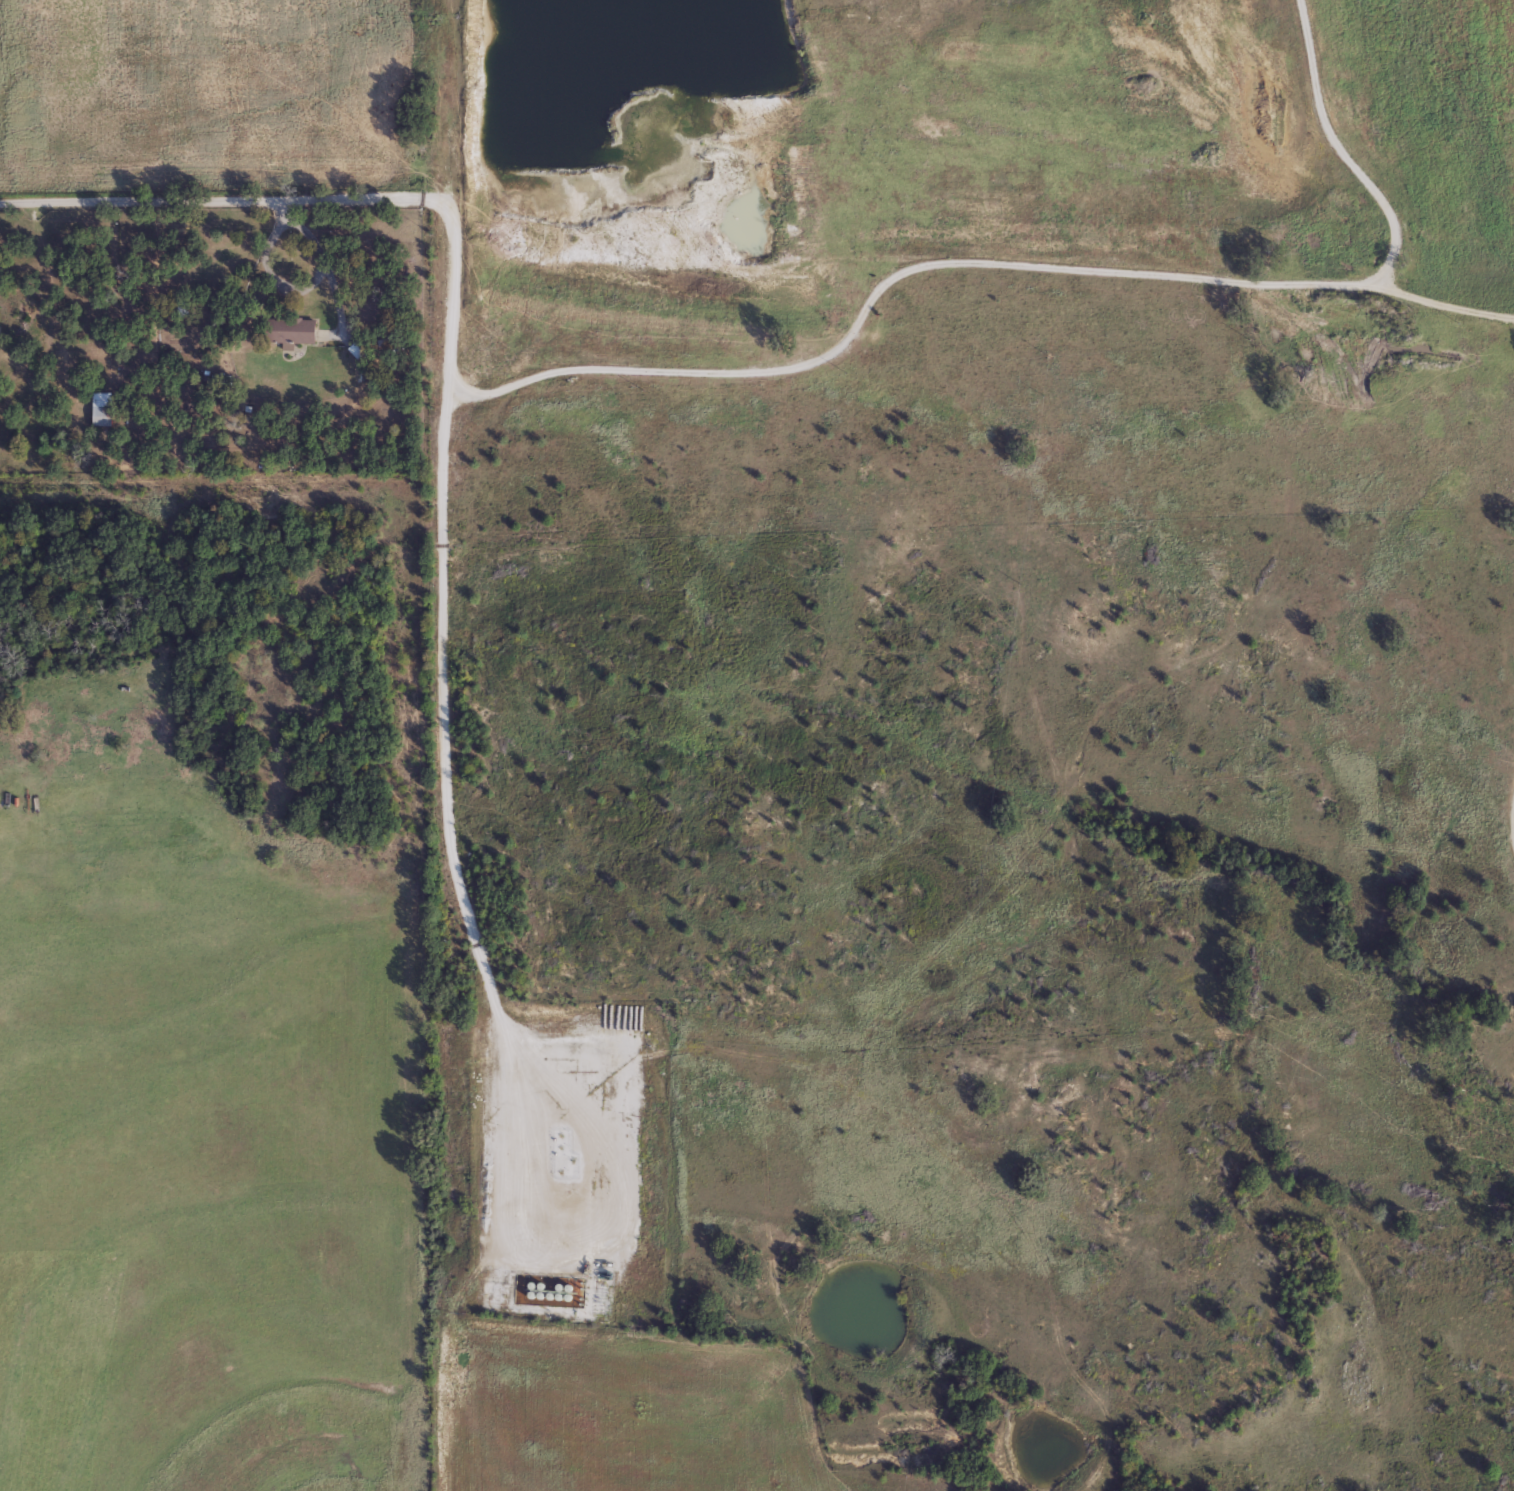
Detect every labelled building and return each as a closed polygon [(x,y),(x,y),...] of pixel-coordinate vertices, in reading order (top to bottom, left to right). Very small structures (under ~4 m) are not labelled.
[(313,341),(264,341),(264,317),(313,317),(313,341)] [(110,405),(110,425),(91,425),(91,405),(110,405)]
